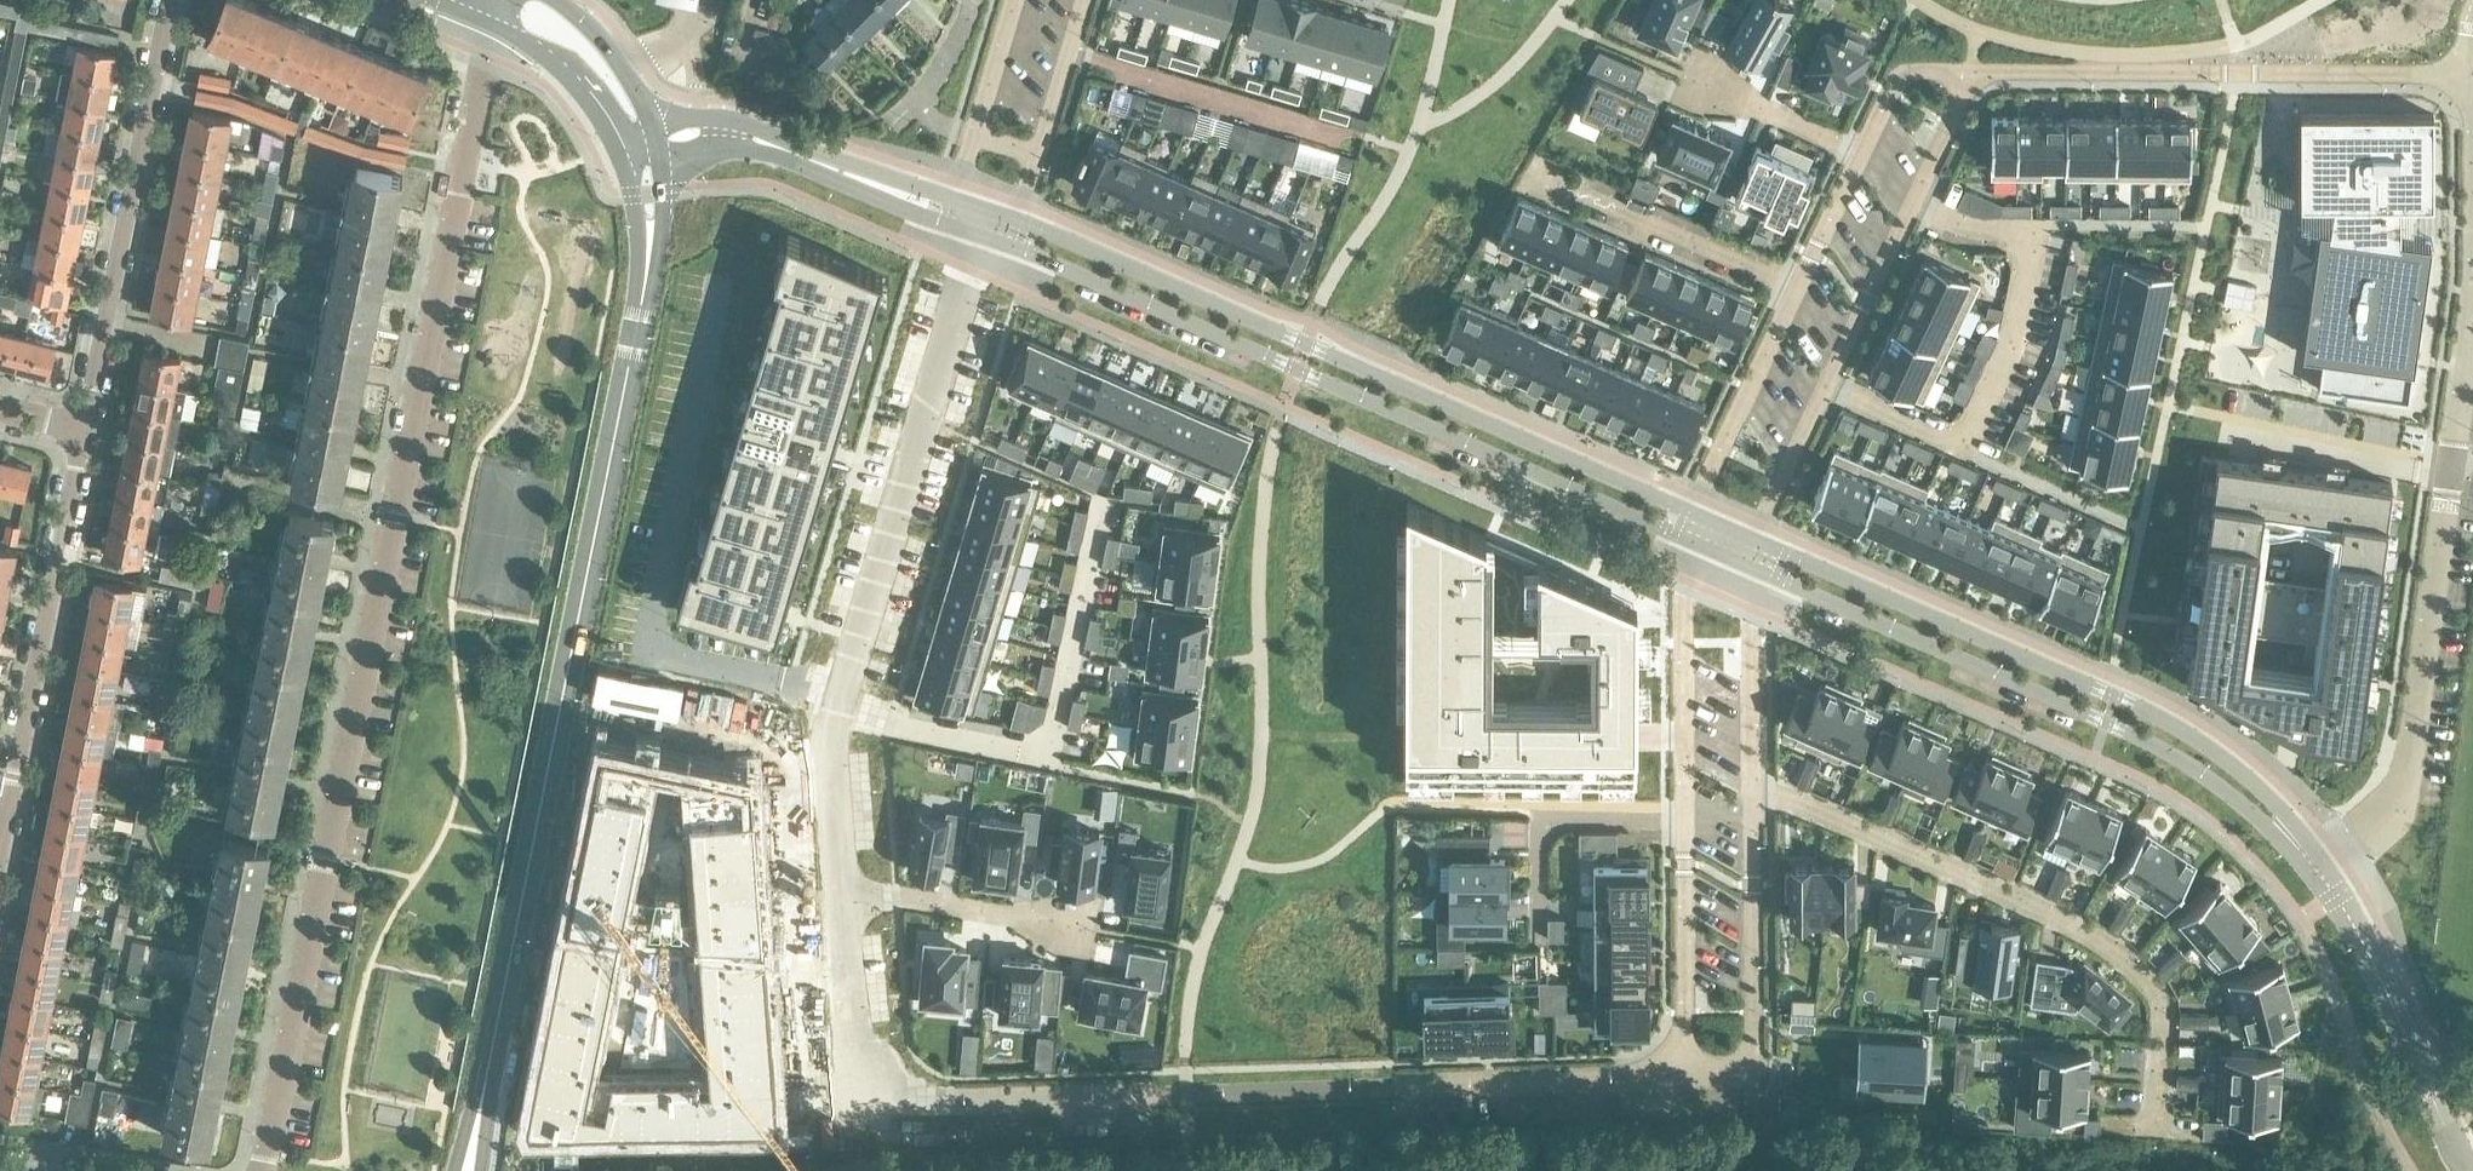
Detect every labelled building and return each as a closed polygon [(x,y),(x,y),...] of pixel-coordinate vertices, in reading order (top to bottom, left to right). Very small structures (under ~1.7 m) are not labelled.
[(296,20),(270,9),(267,10),(257,6),(256,3),(248,0),(226,0),(212,35),(211,34),(210,35),(212,36),(211,36),(212,37),(210,41),(276,68),(296,20)] [(825,2),(857,34),(859,37),(890,6),(884,0),(828,0),(825,2)] [(1147,6),(1172,13),(1176,0),(1148,0),(1147,6)] [(1172,13),(1197,21),(1203,0),(1176,0),(1172,13)] [(1197,21),(1223,28),(1232,0),(1203,0),(1197,21)] [(1248,36),(1274,43),(1286,0),(1258,0),(1248,36)] [(1274,43),(1299,51),(1313,4),(1300,0),(1286,0),(1274,43)] [(1640,29),(1676,45),(1683,29),(1688,18),(1688,17),(1701,23),(1711,0),(1653,0),(1640,29)] [(1726,44),(1740,52),(1738,54),(1744,57),(1745,55),(1759,63),(1772,40),(1782,46),(1791,29),(1781,24),(1793,4),(1786,0),(1751,0),(1726,44)] [(820,28),(807,41),(829,62),(846,45),(847,46),(855,37),(854,37),(857,34),(825,2),(809,18),(820,28)] [(4,13),(18,15),(19,16),(19,14),(21,6),(6,3),(4,13)] [(1313,4),(1299,51),(1324,58),(1338,13),(1314,5),(1314,4),(1313,4)] [(1711,5),(1702,26),(1718,33),(1727,12),(1711,5)] [(1338,13),(1324,58),(1325,58),(1349,65),(1349,66),(1363,20),(1338,13)] [(16,24),(27,27),(33,28),(35,18),(19,14),(19,16),(18,15),(16,24)] [(50,31),(52,21),(35,18),(33,28),(50,31)] [(276,68),(342,95),(362,47),(336,36),(333,37),(323,33),(322,30),(296,20),(276,68)] [(1363,20),(1349,66),(1375,73),(1389,28),(1363,20)] [(67,34),(69,24),(52,21),(50,31),(67,34)] [(13,39),(24,41),(27,27),(16,24),(13,39)] [(83,38),(85,28),(69,24),(67,34),(83,38)] [(100,41),(102,31),(85,28),(83,38),(100,41)] [(1814,67),(1807,83),(1842,98),(1849,82),(1857,86),(1865,68),(1861,67),(1868,50),(1863,49),(1868,37),(1846,28),(1842,36),(1839,35),(1838,38),(1823,31),(1809,65),(1814,67)] [(102,31),(100,41),(117,44),(119,34),(102,31)] [(769,36),(767,47),(786,51),(788,40),(782,38),(783,36),(769,33),(769,36)] [(11,53),(21,55),(24,41),(13,39),(11,53)] [(1120,44),(1117,53),(1131,58),(1134,48),(1120,44)] [(81,45),(76,73),(110,79),(116,50),(81,45)] [(342,95),(408,122),(409,118),(411,118),(412,117),(411,117),(428,75),(429,76),(429,75),(402,63),(399,64),(389,60),(387,57),(362,47),(342,95)] [(1134,48),(1131,58),(1145,62),(1148,52),(1134,48)] [(1596,75),(1580,111),(1605,122),(1607,116),(1619,121),(1617,127),(1642,138),(1656,107),(1658,100),(1647,95),(1634,90),(1644,68),(1600,48),(1586,71),(1596,75)] [(8,67),(18,69),(21,55),(11,53),(8,67)] [(1172,53),(1169,63),(1183,67),(1186,57),(1172,53)] [(1787,54),(1776,80),(1789,86),(1801,59),(1787,54)] [(1186,57),(1183,67),(1197,71),(1200,62),(1186,57)] [(5,81),(15,83),(18,69),(8,67),(5,81)] [(199,83),(211,85),(213,74),(201,72),(199,83)] [(105,107),(110,79),(76,73),(70,100),(105,107)] [(223,88),(225,77),(213,74),(211,85),(223,88)] [(1249,76),(1246,85),(1260,90),(1263,80),(1249,76)] [(2,95),(13,97),(15,83),(5,81),(2,95)] [(1274,83),(1271,93),(1285,97),(1288,88),(1274,83)] [(1288,88),(1285,97),(1299,101),(1302,92),(1288,88)] [(209,92),(197,89),(195,100),(207,102),(209,92)] [(1133,90),(1130,102),(1145,106),(1148,95),(1133,90)] [(207,102),(219,104),(221,94),(209,92),(207,102)] [(231,107),(235,97),(234,96),(221,94),(219,104),(231,107)] [(10,111),(13,97),(2,95),(0,106),(0,109),(10,111)] [(246,101),(235,97),(231,107),(242,111),(246,101)] [(99,135),(105,107),(70,100),(64,128),(99,135)] [(242,111),(253,115),(257,105),(246,101),(242,111)] [(1130,102),(1126,113),(1141,118),(1145,106),(1130,102)] [(1323,104),(1320,113),(1334,118),(1337,108),(1323,104)] [(267,109),(257,105),(253,115),(264,119),(267,109)] [(1184,105),(1180,117),(1195,121),(1199,110),(1184,105)] [(1337,108),(1334,118),(1348,122),(1351,112),(1337,108)] [(0,109),(0,124),(7,125),(10,111),(0,109)] [(232,117),(194,109),(188,139),(226,146),(232,117)] [(278,113),(267,109),(264,119),(274,123),(278,113)] [(289,118),(278,113),(274,123),(285,128),(289,118)] [(2434,113),(2301,113),(2301,204),(2322,204),(2322,228),(2321,228),(2303,353),(2323,356),(2319,387),(2409,400),(2431,243),(2413,241),(2418,204),(2434,204),(2434,113)] [(1658,151),(1657,154),(1660,156),(1660,155),(1712,178),(1711,178),(1713,179),(1707,194),(1723,201),(1735,173),(1719,166),(1729,143),(1730,144),(1731,141),(1728,139),(1728,140),(1709,132),(1710,131),(1695,125),(1676,117),(1674,116),(1672,119),(1673,119),(1658,152),(1658,151)] [(1986,121),(1983,160),(1991,160),(1991,177),(2017,177),(2017,116),(1992,116),(1992,121),(1986,121)] [(2017,116),(2017,177),(2043,177),(2043,171),(2042,171),(2042,117),(2017,116)] [(1180,117),(1177,128),(1192,133),(1195,121),(1180,117)] [(2042,117),(2042,171),(2043,171),(2065,172),(2066,172),(2067,117),(2042,117)] [(2065,172),(2065,177),(2091,178),(2092,117),(2067,117),(2066,172),(2065,172)] [(2092,117),(2091,178),(2116,178),(2116,117),(2092,117)] [(2116,117),(2116,178),(2140,178),(2141,117),(2116,117)] [(2141,117),(2140,178),(2165,178),(2166,117),(2141,117)] [(2166,117),(2165,178),(2191,178),(2191,144),(2196,144),(2196,122),(2191,122),(2191,118),(2166,117)] [(300,122),(289,118),(285,128),(296,132),(300,122)] [(1234,120),(1231,132),(1246,136),(1249,125),(1234,120)] [(313,138),(317,128),(306,124),(302,134),(313,138)] [(94,163),(99,135),(64,128),(59,156),(94,163)] [(285,136),(263,128),(257,152),(281,157),(285,136)] [(328,132),(317,128),(313,138),(324,143),(328,132)] [(1081,165),(1073,183),(1100,195),(1124,140),(1123,139),(1122,140),(1098,128),(1093,139),(1087,153),(1085,152),(1079,164),(1081,165)] [(380,132),(374,131),(373,138),(379,139),(378,141),(409,147),(411,137),(381,131),(380,132)] [(338,137),(328,132),(324,143),(334,147),(338,137)] [(1231,132),(1227,143),(1243,148),(1246,136),(1231,132)] [(1285,136),(1281,147),(1297,151),(1300,140),(1285,136)] [(349,141),(338,137),(334,147),(345,151),(349,141)] [(220,176),(226,146),(188,139),(182,169),(220,176)] [(1124,140),(1100,195),(1101,195),(1102,193),(1125,203),(1145,155),(1146,156),(1149,150),(1124,140)] [(1757,146),(1735,197),(1764,210),(1792,145),(1780,140),(1775,154),(1757,146)] [(359,145),(349,141),(345,151),(355,155),(359,145)] [(371,147),(359,145),(355,155),(369,158),(371,147)] [(1792,146),(1764,210),(1793,222),(1815,171),(1805,167),(1810,153),(1792,146)] [(383,149),(371,147),(369,158),(381,160),(383,149)] [(1281,147),(1278,158),(1293,163),(1297,151),(1281,147)] [(395,152),(383,149),(381,160),(393,162),(395,152)] [(405,165),(407,154),(395,152),(393,162),(405,165)] [(1339,152),(1336,163),(1351,168),(1354,156),(1339,152)] [(1145,155),(1125,203),(1149,213),(1167,171),(1168,171),(1170,166),(1146,156),(1145,155)] [(42,182),(53,184),(88,190),(94,163),(59,156),(57,166),(46,163),(42,182)] [(340,246),(387,256),(394,224),(393,224),(392,221),(393,211),(396,209),(397,209),(403,175),(401,175),(401,176),(358,167),(358,166),(356,166),(340,246)] [(220,176),(182,169),(176,197),(214,205),(220,176)] [(1191,182),(1173,224),(1197,234),(1215,192),(1220,181),(1195,170),(1190,181),(1191,182)] [(264,185),(275,187),(278,174),(267,171),(264,185)] [(1167,171),(1149,213),(1173,224),(1191,182),(1190,181),(1168,171),(1167,171)] [(1215,192),(1197,234),(1221,245),(1239,202),(1244,192),(1220,181),(1215,192)] [(82,218),(88,190),(53,184),(48,211),(82,218)] [(261,199),(272,201),(275,187),(264,185),(261,199)] [(1967,188),(1958,206),(1976,212),(1982,212),(1983,193),(1967,188)] [(1239,202),(1221,245),(1245,255),(1268,202),(1244,192),(1239,202)] [(1519,196),(1497,245),(1526,258),(1529,253),(1528,252),(1547,208),(1519,196)] [(208,234),(214,205),(176,197),(170,227),(208,234)] [(252,197),(249,211),(269,215),(272,201),(261,199),(252,197)] [(1268,202),(1245,255),(1269,265),(1290,216),(1291,217),(1293,213),(1268,202)] [(2002,203),(2002,213),(2017,214),(2017,204),(2002,203)] [(2017,204),(2017,214),(2031,214),(2031,204),(2017,204)] [(2051,204),(2051,214),(2066,214),(2066,204),(2051,204)] [(2066,204),(2066,214),(2080,214),(2080,204),(2066,204)] [(2101,204),(2101,214),(2115,214),(2115,204),(2101,204)] [(2115,204),(2115,214),(2130,214),(2130,204),(2115,204)] [(2150,205),(2150,215),(2165,215),(2165,205),(2150,205)] [(2165,205),(2165,215),(2179,215),(2179,205),(2165,205)] [(1547,208),(1528,252),(1529,253),(1554,264),(1574,219),(1547,208)] [(48,211),(42,239),(77,246),(82,218),(48,211)] [(1290,216),(1269,265),(1295,277),(1316,228),(1291,217),(1290,216)] [(1574,219),(1554,264),(1581,275),(1600,231),(1574,219)] [(222,237),(208,234),(170,227),(164,255),(203,263),(217,265),(222,237)] [(266,231),(255,228),(252,243),(263,245),(266,231)] [(1600,231),(1581,275),(1609,288),(1628,243),(1600,231)] [(691,559),(678,604),(776,634),(777,634),(777,633),(788,595),(828,463),(826,462),(821,461),(830,431),(836,433),(837,432),(884,274),(839,255),(834,253),(788,233),(774,279),(781,280),(736,429),(734,436),(697,561),(691,559)] [(71,274),(77,246),(42,239),(28,236),(24,250),(39,254),(36,267),(71,274)] [(252,243),(249,257),(260,259),(263,245),(252,243)] [(387,256),(340,246),(325,325),(372,334),(378,302),(376,299),(378,289),(380,287),(381,287),(387,256)] [(1646,251),(1626,295),(1654,307),(1673,263),(1646,251)] [(196,293),(203,263),(164,255),(158,286),(196,293)] [(1925,255),(1913,280),(1969,306),(1980,281),(1925,255)] [(2113,258),(2107,285),(2167,298),(2172,271),(2156,268),(2157,264),(2142,260),(2141,264),(2113,258)] [(2068,261),(2065,276),(2074,278),(2077,264),(2068,261)] [(1673,263),(1654,307),(1681,319),(1700,274),(1673,263)] [(66,301),(71,274),(36,267),(30,295),(66,301)] [(1511,268),(1505,280),(1512,283),(1512,284),(1514,285),(1519,271),(1511,268)] [(1519,271),(1514,285),(1522,289),(1528,275),(1519,271)] [(1700,274),(1681,319),(1706,330),(1707,331),(1727,286),(1700,274)] [(1494,276),(1488,289),(1497,293),(1503,280),(1494,276)] [(2065,276),(2062,290),(2071,292),(2074,278),(2065,276)] [(1503,280),(1497,293),(1506,297),(1512,284),(1512,283),(1505,280),(1503,280)] [(1913,280),(1902,303),(1957,330),(1969,306),(1913,280)] [(225,283),(222,297),(240,301),(251,303),(254,288),(244,285),(237,285),(225,283)] [(2107,285),(2102,310),(2161,323),(2167,298),(2107,285)] [(158,286),(152,314),(191,321),(196,293),(158,286)] [(1706,330),(1704,335),(1733,348),(1755,298),(1727,286),(1707,331),(1706,330)] [(1565,287),(1560,300),(1569,304),(1574,291),(1565,287)] [(1574,291),(1569,304),(1577,308),(1583,295),(1574,291)] [(0,303),(13,306),(16,296),(3,293),(0,303)] [(1464,294),(1442,344),(1470,356),(1491,306),(1464,294)] [(240,301),(237,315),(248,317),(251,303),(240,301)] [(1546,302),(1540,316),(1549,320),(1555,306),(1546,302)] [(1902,303),(1891,327),(1946,353),(1957,330),(1902,303)] [(1989,305),(1987,315),(2001,318),(2004,308),(1989,305)] [(65,308),(54,306),(51,321),(61,323),(65,308)] [(1491,306),(1470,356),(1496,368),(1516,323),(1517,324),(1519,318),(1491,306)] [(1555,306),(1549,320),(1558,324),(1564,310),(1555,306)] [(2102,310),(2096,336),(2156,349),(2161,323),(2102,310)] [(2064,314),(2061,328),(2071,331),(2074,316),(2064,314)] [(1638,319),(1633,332),(1641,336),(1647,323),(1638,319)] [(1516,323),(1496,368),(1523,379),(1542,335),(1517,324),(1516,323)] [(1647,323),(1641,336),(1650,340),(1656,326),(1647,323)] [(372,334),(325,325),(309,403),(356,412),(362,380),(360,377),(362,367),(365,365),(372,334)] [(1542,335),(1523,379),(1550,391),(1569,346),(1574,335),(1551,325),(1546,336),(1542,335)] [(1599,326),(1593,339),(1602,343),(1608,329),(1599,326)] [(1891,327),(1880,351),(1935,377),(1946,353),(1891,327)] [(2061,328),(2058,343),(2068,345),(2071,331),(2061,328)] [(1608,329),(1602,343),(1611,347),(1617,333),(1608,329)] [(19,364),(25,336),(0,331),(0,359),(19,364)] [(1984,331),(1980,340),(1993,346),(1997,338),(1984,331)] [(247,356),(250,341),(220,335),(217,350),(247,356)] [(57,344),(25,336),(19,364),(50,372),(57,344)] [(2096,336),(2091,362),(2150,374),(2156,349),(2096,336)] [(1014,366),(1008,381),(1011,382),(1010,384),(1035,395),(1054,351),(1030,340),(1018,367),(1014,366)] [(1980,340),(1975,349),(1989,355),(1993,346),(1980,340)] [(1692,342),(1686,355),(1695,359),(1701,346),(1692,342)] [(1569,346),(1550,391),(1576,403),(1596,358),(1569,346)] [(1701,346),(1695,359),(1704,363),(1710,350),(1701,346)] [(145,349),(139,379),(176,386),(182,357),(145,349)] [(1653,349),(1647,362),(1656,366),(1662,353),(1653,349)] [(217,350),(215,364),(220,365),(244,369),(247,356),(217,350)] [(1054,351),(1035,395),(1058,405),(1059,406),(1078,361),(1054,351)] [(1880,351),(1868,375),(1923,401),(1935,377),(1880,351)] [(1662,353),(1656,366),(1665,370),(1670,357),(1662,353)] [(1596,358),(1577,402),(1603,414),(1623,370),(1596,358)] [(1058,405),(1054,416),(1079,427),(1102,371),(1078,361),(1059,406),(1058,405)] [(2091,362),(2085,387),(2145,400),(2150,374),(2091,362)] [(2052,363),(2046,376),(2055,381),(2061,368),(2052,363)] [(1688,364),(1682,378),(1691,381),(1697,368),(1688,364)] [(216,385),(226,387),(224,396),(239,398),(244,369),(220,365),(216,385)] [(248,389),(262,392),(266,372),(252,370),(248,389)] [(1623,370),(1603,414),(1630,426),(1649,381),(1623,370)] [(1102,371),(1079,427),(1103,437),(1126,382),(1102,371)] [(2046,376),(2040,390),(2049,394),(2055,381),(2046,376)] [(1961,378),(1957,387),(1970,394),(1975,385),(1961,378)] [(186,388),(176,386),(139,379),(133,408),(180,417),(186,388)] [(1649,381),(1630,426),(1656,437),(1676,393),(1649,381)] [(1126,382),(1103,437),(1127,447),(1150,392),(1126,382)] [(1957,387),(1953,396),(1966,403),(1970,394),(1957,387)] [(2085,387),(2080,413),(2139,426),(2145,400),(2085,387)] [(1150,392),(1127,447),(1151,458),(1174,403),(1150,392)] [(1676,393),(1656,437),(1684,449),(1704,405),(1676,393)] [(224,396),(222,409),(236,412),(239,398),(224,396)] [(293,483),(340,492),(347,458),(346,458),(344,455),(346,446),(349,444),(350,444),(356,412),(309,403),(293,483)] [(1151,458),(1145,471),(1169,481),(1175,468),(1179,458),(1199,413),(1174,403),(1151,458)] [(262,409),(244,406),(240,425),(258,428),(262,409)] [(133,408),(128,436),(175,446),(180,417),(133,408)] [(2022,409),(2015,422),(2024,427),(2031,413),(2022,409)] [(1179,458),(1175,468),(1198,478),(1199,479),(1203,468),(1211,450),(1223,423),(1199,413),(1179,458)] [(2080,413),(2074,438),(2134,451),(2139,426),(2080,413)] [(233,427),(235,418),(220,416),(219,424),(233,427)] [(1861,419),(1857,428),(1870,434),(1874,424),(1861,419)] [(1203,468),(1199,479),(1224,490),(1233,470),(1236,472),(1244,453),(1241,452),(1248,435),(1223,423),(1211,450),(1203,468)] [(1874,424),(1870,434),(1884,439),(1888,430),(1874,424)] [(2014,424),(2004,445),(2013,450),(2023,429),(2014,424)] [(169,475),(175,446),(128,436),(122,465),(169,475)] [(1002,436),(997,448),(1010,454),(1016,441),(1002,436)] [(1906,438),(1902,448),(1916,453),(1920,444),(1906,438)] [(2074,438),(2069,465),(2128,478),(2134,451),(2074,438)] [(1016,441),(1010,454),(1024,459),(1029,447),(1016,441)] [(213,444),(212,453),(227,456),(229,448),(213,444)] [(1920,444),(1916,453),(1929,459),(1933,450),(1920,444)] [(1835,449),(1811,505),(1834,515),(1859,459),(1835,449)] [(984,467),(976,494),(1034,511),(1042,484),(1015,476),(1019,464),(999,455),(995,470),(984,467)] [(1050,456),(1045,468),(1058,474),(1064,462),(1050,456)] [(2304,715),(2302,730),(2357,738),(2392,482),(2201,456),(2173,662),(2263,709),(2304,715)] [(26,493),(33,466),(1,458),(0,464),(0,487),(26,493)] [(1951,458),(1947,467),(1961,473),(1965,464),(1951,458)] [(1859,459),(1834,515),(1858,526),(1859,523),(1858,523),(1881,469),(1859,459)] [(1965,464),(1961,473),(1974,479),(1978,470),(1965,464)] [(122,465),(116,493),(153,501),(163,503),(169,475),(122,465)] [(1074,467),(1069,479),(1082,485),(1088,473),(1074,467)] [(1881,469),(1858,523),(1859,523),(1881,533),(1905,477),(1881,467),(1881,469)] [(208,473),(206,482),(221,485),(223,476),(208,473)] [(1088,473),(1082,485),(1096,491),(1101,478),(1088,473)] [(1905,477),(1881,533),(1904,543),(1923,498),(1924,498),(1929,487),(1905,477)] [(1997,478),(1993,487),(2006,493),(2010,484),(1997,478)] [(1125,484),(1123,497),(1138,499),(1139,486),(1125,484)] [(2010,484),(2006,493),(2020,499),(2024,489),(2010,484)] [(1139,486),(1138,499),(1152,501),(1154,487),(1139,486)] [(116,493),(110,523),(148,530),(153,501),(116,493)] [(976,494),(968,521),(1026,538),(1034,511),(976,494)] [(2042,497),(2038,507),(2051,512),(2055,503),(2042,497)] [(1176,498),(1174,511),(1189,513),(1190,500),(1176,498)] [(1923,498),(1904,543),(1926,553),(1946,508),(1924,498),(1923,498)] [(1190,500),(1189,513),(1203,515),(1205,502),(1190,500)] [(201,511),(207,512),(216,514),(218,505),(203,501),(201,511)] [(1407,501),(1406,774),(1636,775),(1636,750),(1636,722),(1637,642),(1637,626),(1637,600),(1603,586),(1486,535),(1407,501)] [(2055,503),(2051,512),(2065,518),(2069,509),(2055,503)] [(1076,508),(1073,522),(1086,525),(1089,510),(1076,508)] [(1946,508),(1926,553),(1949,562),(1969,517),(1946,508)] [(205,525),(213,527),(216,514),(207,512),(205,525)] [(291,512),(276,588),(319,597),(325,568),(323,565),(322,565),(325,554),(328,552),(334,520),(333,520),(323,518),(323,520),(292,514),(292,512),(291,512)] [(1212,516),(1209,534),(1219,535),(1222,518),(1212,516)] [(1987,537),(1972,572),(1994,582),(2019,527),(1995,516),(1990,527),(1991,527),(1987,537)] [(1969,517),(1949,562),(1972,572),(1987,537),(1991,527),(1990,527),(1969,517)] [(2088,517),(2085,525),(2088,532),(2095,535),(2100,523),(2088,517)] [(968,521),(960,546),(1018,563),(1026,538),(968,521)] [(1073,522),(1070,536),(1083,539),(1086,525),(1073,522)] [(148,530),(110,523),(104,552),(142,559),(148,530)] [(2102,523),(2098,531),(2111,536),(2114,528),(2102,523)] [(6,539),(16,541),(19,526),(9,524),(6,539)] [(1160,527),(1156,558),(1216,565),(1219,535),(1209,534),(1160,527)] [(2019,527),(1994,582),(2017,592),(2039,542),(2040,542),(2042,537),(2019,527)] [(195,540),(210,543),(212,534),(197,530),(195,540)] [(1108,535),(1105,550),(1118,552),(1121,538),(1108,535)] [(2039,542),(2017,592),(2039,602),(2040,602),(2062,552),(2061,551),(2040,542),(2039,542)] [(11,577),(16,549),(0,546),(0,574),(11,577)] [(960,546),(953,571),(1011,588),(1018,563),(960,546)] [(2039,602),(2038,604),(2061,614),(2086,559),(2062,548),(2061,551),(2062,552),(2040,602),(2039,602)] [(1105,550),(1102,564),(1115,567),(1118,552),(1105,550)] [(1156,558),(1152,588),(1212,595),(1216,565),(1156,558)] [(1065,559),(1062,573),(1075,576),(1078,562),(1065,559)] [(2086,559),(2061,614),(2085,625),(2109,569),(2086,559)] [(164,563),(161,579),(202,587),(205,572),(164,563)] [(953,571),(945,596),(1003,613),(1011,588),(953,571)] [(1062,573),(1059,587),(1072,590),(1075,576),(1062,573)] [(5,604),(11,577),(0,574),(0,603),(5,604)] [(99,580),(94,607),(128,614),(134,587),(99,580)] [(319,597),(276,588),(261,661),(304,670),(310,641),(308,638),(307,638),(310,627),(313,626),(319,597)] [(180,596),(177,612),(186,614),(190,599),(180,596)] [(945,596),(938,621),(996,638),(1003,613),(945,596)] [(1149,610),(1145,641),(1151,642),(1151,641),(1205,647),(1209,617),(1196,615),(1197,604),(1177,602),(1176,613),(1149,610)] [(128,614),(94,607),(88,635),(123,641),(128,614)] [(1054,610),(1051,624),(1064,627),(1067,613),(1054,610)] [(169,611),(166,623),(184,626),(186,614),(177,612),(169,611)] [(1091,617),(1088,631),(1101,634),(1104,619),(1091,617)] [(938,621),(931,646),(988,663),(996,638),(938,621)] [(1051,624),(1048,639),(1061,642),(1064,627),(1051,624)] [(1088,631),(1085,645),(1098,648),(1101,634),(1088,631)] [(123,641),(88,635),(83,663),(117,669),(123,641)] [(158,650),(169,652),(179,654),(181,640),(172,638),(171,645),(160,643),(158,650)] [(1151,642),(1147,671),(1163,673),(1161,683),(1185,686),(1186,676),(1201,677),(1205,647),(1151,641),(1151,642)] [(931,646),(923,671),(981,688),(988,663),(931,646)] [(169,652),(166,667),(176,669),(179,654),(169,652)] [(261,661),(246,735),(289,744),(295,715),(293,712),(295,701),(298,699),(304,670),(261,661)] [(1043,662),(1040,676),(1053,679),(1056,664),(1043,662)] [(117,669),(83,663),(77,690),(112,697),(117,669)] [(923,671),(916,695),(934,701),(933,704),(952,710),(953,706),(974,712),(981,688),(923,671)] [(1040,676),(1037,690),(1050,693),(1053,679),(1040,676)] [(1788,725),(1782,739),(1794,744),(1795,741),(1818,750),(1844,690),(1827,682),(1826,685),(1820,683),(1814,697),(1799,691),(1785,723),(1788,725)] [(1138,691),(1134,721),(1194,729),(1198,699),(1184,697),(1185,686),(1161,683),(1160,694),(1138,691)] [(77,690),(71,718),(106,724),(112,697),(77,690)] [(1844,690),(1818,750),(1840,760),(1845,749),(1860,756),(1874,723),(1859,717),(1866,702),(1860,700),(1862,697),(1844,690)] [(168,710),(171,695),(161,693),(158,708),(168,710)] [(1074,698),(1071,712),(1084,715),(1087,701),(1074,698)] [(1033,701),(1031,714),(1045,717),(1048,704),(1033,701)] [(158,708),(155,722),(165,724),(168,710),(158,708)] [(1071,712),(1068,726),(1081,729),(1084,715),(1071,712)] [(106,724),(71,718),(66,745),(101,752),(106,724)] [(1883,727),(1869,760),(1906,776),(1928,726),(1910,718),(1909,721),(1904,719),(1897,734),(1883,727)] [(1134,721),(1130,751),(1159,755),(1158,759),(1178,761),(1179,758),(1190,759),(1194,729),(1134,721)] [(1906,776),(1901,786),(1924,796),(1928,785),(1943,792),(1957,760),(1943,753),(1949,738),(1944,736),(1945,734),(1928,726),(1906,776)] [(281,775),(283,773),(289,744),(246,735),(231,810),(231,811),(232,812),(232,810),(264,816),(263,818),(274,820),(280,788),(278,785),(280,775),(281,775)] [(603,744),(528,1120),(531,1126),(589,1125),(589,1126),(591,1126),(591,1125),(716,1124),(716,1125),(718,1125),(718,1124),(779,1123),(765,930),(766,930),(766,928),(765,928),(763,909),(764,909),(764,907),(763,907),(759,859),(756,813),(756,811),(755,808),(753,774),(752,773),(751,764),(719,767),(603,744)] [(101,752),(66,745),(60,775),(95,781),(101,752)] [(157,765),(160,750),(150,748),(147,763),(157,765)] [(1966,763),(1952,796),(1989,812),(2011,762),(1994,755),(1992,757),(1987,755),(1981,770),(1966,763)] [(1809,756),(1803,770),(1814,774),(1820,761),(1809,756)] [(116,766),(128,768),(129,760),(115,757),(116,766)] [(958,759),(955,775),(971,778),(974,762),(958,759)] [(2011,762),(1989,812),(2027,828),(2041,796),(2026,789),(2032,775),(2027,772),(2028,770),(2011,762)] [(147,763),(144,778),(155,780),(157,765),(147,763)] [(1803,770),(1797,783),(1808,788),(1814,774),(1803,770)] [(60,775),(55,802),(89,808),(95,781),(60,775)] [(1097,786),(1095,803),(1116,805),(1118,789),(1097,786)] [(2066,789),(2044,839),(2045,840),(2046,839),(2071,850),(2072,851),(2094,801),(2067,790),(2068,789),(2066,789)] [(1892,792),(1886,806),(1898,811),(1903,797),(1892,792)] [(2071,850),(2069,856),(2096,868),(2098,869),(2122,813),(2121,812),(2120,813),(2094,801),(2072,851),(2071,850)] [(55,802),(49,828),(84,835),(89,808),(55,802)] [(146,820),(149,806),(139,803),(136,818),(146,820)] [(1886,806),(1881,819),(1892,824),(1898,811),(1886,806)] [(974,877),(974,880),(976,880),(976,879),(988,881),(1002,883),(1014,884),(1014,885),(1017,885),(1017,883),(1019,861),(1020,861),(1020,859),(1021,850),(1022,847),(1021,847),(1022,838),(1037,840),(1041,810),(1024,808),(1023,822),(984,817),(985,816),(982,816),(982,819),(982,820),(979,839),(974,877)] [(919,813),(910,868),(940,874),(943,855),(957,857),(965,814),(948,811),(947,817),(919,813)] [(136,818),(133,833),(143,835),(146,820),(136,818)] [(971,818),(968,837),(979,839),(982,820),(971,818)] [(2126,844),(2113,864),(2118,868),(2115,872),(2116,873),(2141,889),(2171,843),(2146,828),(2147,827),(2145,826),(2131,847),(2126,844)] [(1054,841),(1050,865),(1062,866),(1060,882),(1093,886),(1100,831),(1067,827),(1065,843),(1054,841)] [(1120,827),(1116,858),(1131,860),(1130,868),(1129,868),(1127,882),(1128,882),(1125,902),(1124,904),(1127,905),(1127,904),(1161,909),(1164,910),(1164,907),(1171,854),(1172,851),(1169,851),(1135,847),(1137,829),(1120,827)] [(49,828),(44,856),(78,862),(84,835),(49,828)] [(1976,829),(1970,842),(1981,847),(1987,834),(1976,829)] [(1617,830),(1580,830),(1580,848),(1617,848),(1617,830)] [(1438,858),(1438,891),(1501,891),(1509,891),(1510,865),(1505,864),(1505,858),(1487,858),(1487,833),(1452,833),(1451,858),(1438,858)] [(226,836),(211,912),(254,921),(260,892),(258,888),(257,888),(259,878),(260,878),(263,876),(269,844),(268,844),(258,843),(258,845),(227,838),(227,837),(226,836)] [(1970,842),(1964,855),(1975,860),(1981,847),(1970,842)] [(2171,843),(2141,889),(2165,905),(2164,905),(2166,906),(2196,860),(2195,859),(2171,843)] [(149,853),(140,851),(137,866),(146,868),(148,856),(149,853)] [(44,856),(38,884),(73,890),(82,892),(85,878),(76,876),(78,862),(44,856)] [(146,868),(154,870),(156,858),(148,856),(146,868)] [(1614,863),(1594,863),(1594,896),(1645,896),(1645,884),(1645,856),(1614,857),(1614,863)] [(131,878),(143,880),(146,868),(137,866),(133,865),(131,878)] [(1854,865),(1822,866),(1823,918),(1855,918),(1854,905),(1869,905),(1872,880),(1854,881),(1854,865)] [(1791,871),(1786,871),(1786,896),(1791,896),(1791,919),(1823,918),(1822,866),(1791,866),(1791,871)] [(2059,866),(2053,880),(2064,884),(2070,871),(2059,866)] [(129,890),(131,890),(141,892),(143,880),(131,878),(129,890)] [(2053,880),(2047,893),(2058,898),(2064,884),(2053,880)] [(2220,881),(2179,917),(2180,919),(2180,918),(2199,939),(2199,940),(2240,904),(2221,882),(2220,881)] [(38,884),(33,911),(67,918),(78,920),(81,908),(70,906),(73,890),(38,884)] [(1883,891),(1878,930),(1903,933),(1901,948),(1945,954),(1949,924),(1933,922),(1936,904),(1905,899),(1906,895),(1904,894),(1905,890),(1886,887),(1885,892),(1883,891)] [(1438,891),(1437,942),(1455,942),(1455,922),(1504,923),(1504,906),(1501,906),(1501,891),(1438,891)] [(1645,896),(1594,896),(1594,928),(1648,928),(1648,906),(1645,906),(1645,896)] [(2125,902),(2117,914),(2127,921),(2135,909),(2125,902)] [(2199,939),(2194,943),(2214,965),(2214,966),(2215,967),(2223,960),(2231,968),(2271,946),(2257,930),(2261,926),(2260,925),(2259,925),(2240,904),(2199,940),(2199,939)] [(67,918),(33,911),(27,939),(62,945),(67,918)] [(245,952),(248,950),(254,921),(211,912),(196,985),(239,994),(245,965),(243,962),(242,962),(245,952)] [(114,928),(126,930),(129,915),(117,913),(114,928)] [(2117,914),(2109,926),(2119,933),(2127,921),(2117,914)] [(1549,916),(1549,927),(1564,927),(1564,916),(1549,916)] [(1960,933),(1955,973),(1957,973),(1992,978),(2011,981),(2010,986),(2010,987),(2012,987),(2013,980),(2016,956),(2020,925),(1981,920),(1979,935),(1960,933)] [(1549,927),(1549,938),(1564,939),(1564,927),(1549,927)] [(111,943),(124,945),(126,930),(114,928),(111,943)] [(1648,928),(1594,928),(1594,959),(1648,959),(1648,928)] [(27,939),(22,967),(56,973),(62,945),(27,939)] [(925,972),(923,998),(976,1002),(980,957),(966,955),(966,948),(951,947),(951,942),(928,940),(926,958),(926,960),(925,970),(925,972)] [(1437,947),(1437,963),(1465,963),(1465,947),(1437,947)] [(2181,948),(2170,958),(2178,967),(2189,957),(2181,948)] [(1088,972),(1081,1011),(1138,1021),(1145,984),(1161,987),(1167,956),(1130,949),(1126,971),(1129,972),(1127,980),(1088,972)] [(1000,1011),(999,1014),(1002,1014),(1036,1017),(1039,1017),(1039,1015),(1039,1010),(1058,1011),(1060,989),(1062,972),(1062,965),(1043,964),(1043,961),(1044,961),(1044,958),(1042,958),(1041,959),(1031,958),(1031,957),(1029,957),(1029,958),(1007,956),(1007,955),(1005,955),(1004,958),(1005,958),(1000,1011)] [(2170,958),(2159,967),(2167,976),(2178,967),(2170,958)] [(1648,959),(1594,959),(1594,991),(1648,991),(1648,959)] [(2037,960),(2031,1003),(2049,1005),(2052,989),(2062,991),(2109,1027),(2113,1022),(2117,1025),(2131,1007),(2127,1004),(2131,999),(2085,962),(2073,977),(2054,975),(2055,962),(2037,960)] [(2283,963),(2224,979),(2224,981),(2224,980),(2232,1010),(2238,1008),(2237,1007),(2290,993),(2283,965),(2283,963)] [(56,973),(22,967),(16,994),(51,1001),(56,973)] [(115,986),(118,971),(106,968),(103,983),(115,986)] [(1062,972),(1060,989),(1070,990),(1073,974),(1062,972)] [(986,978),(984,1003),(993,1004),(995,978),(986,978)] [(1539,980),(1539,991),(1554,991),(1566,991),(1567,980),(1539,980)] [(1510,981),(1467,983),(1469,1032),(1484,1032),(1484,1037),(1511,1036),(1510,981)] [(103,983),(100,999),(112,1001),(115,986),(103,983)] [(1449,993),(1424,994),(1426,1039),(1454,1038),(1454,1033),(1469,1032),(1467,983),(1449,983),(1449,993)] [(196,985),(181,1059),(224,1068),(230,1039),(228,1036),(230,1025),(233,1023),(239,994),(196,985)] [(1926,989),(1924,1005),(1937,1007),(1940,991),(1926,989)] [(154,996),(124,990),(121,1003),(151,1010),(154,996)] [(1539,991),(1539,1011),(1554,1011),(1554,991),(1539,991)] [(1554,991),(1554,1011),(1566,1011),(1566,991),(1554,991)] [(1648,991),(1594,991),(1595,1025),(1601,1025),(1601,1033),(1632,1031),(1632,1025),(1648,1024),(1648,1015),(1648,991)] [(2290,993),(2237,1007),(2238,1008),(2245,1035),(2244,1035),(2245,1036),(2267,1030),(2269,1036),(2288,1031),(2287,1025),(2298,1022),(2298,1021),(2290,993)] [(16,994),(11,1022),(45,1028),(51,1001),(16,994)] [(1792,996),(1791,1011),(1815,1012),(1816,998),(1792,996)] [(1940,1011),(1938,1026),(1954,1029),(1956,1014),(1940,1011)] [(2180,1013),(2180,1025),(2194,1026),(2195,1014),(2180,1013)] [(118,1014),(112,1042),(127,1045),(133,1017),(118,1014)] [(2195,1014),(2194,1026),(2209,1026),(2210,1014),(2195,1014)] [(45,1028),(11,1022),(5,1049),(39,1056),(45,1028)] [(92,1040),(103,1042),(107,1026),(95,1023),(92,1040)] [(2462,1032),(2451,1037),(2455,1047),(2467,1042),(2462,1032)] [(1862,1046),(1860,1082),(1881,1083),(1880,1091),(1902,1093),(1902,1088),(1925,1090),(1927,1065),(1921,1065),(1923,1038),(1874,1035),(1873,1047),(1862,1046)] [(89,1056),(100,1059),(103,1042),(92,1040),(89,1056)] [(1158,1046),(1141,1046),(1142,1064),(1159,1063),(1158,1046)] [(2020,1048),(2019,1077),(2087,1081),(2089,1052),(2090,1051),(2034,1048),(2020,1047),(2020,1048)] [(0,1076),(0,1077),(34,1084),(39,1056),(5,1049),(0,1076)] [(2221,1055),(2219,1085),(2279,1088),(2281,1058),(2282,1057),(2220,1053),(2220,1055),(2221,1055)] [(212,1109),(214,1098),(215,1099),(218,1097),(224,1068),(181,1059),(165,1135),(166,1135),(167,1134),(198,1140),(198,1141),(208,1143),(208,1144),(209,1144),(215,1113),(213,1109),(212,1109)] [(1956,1059),(1955,1073),(1967,1074),(1968,1059),(1956,1059)] [(1955,1073),(1954,1088),(1966,1089),(1967,1074),(1955,1073)] [(2177,1075),(2176,1087),(2191,1088),(2192,1076),(2177,1075)] [(2192,1076),(2191,1088),(2205,1089),(2206,1077),(2192,1076)] [(0,1077),(0,1106),(28,1112),(34,1084),(0,1077)] [(80,1092),(92,1095),(95,1080),(83,1077),(80,1092)] [(2018,1077),(2015,1127),(2049,1129),(2051,1109),(2086,1111),(2086,1110),(2087,1081),(2019,1077),(2018,1077)] [(2217,1114),(2217,1116),(2246,1117),(2245,1123),(2265,1125),(2266,1119),(2278,1119),(2278,1118),(2277,1118),(2279,1088),(2219,1085),(2217,1114)] [(102,1087),(98,1110),(114,1113),(118,1090),(102,1087)] [(72,1090),(66,1119),(86,1123),(92,1095),(80,1092),(72,1090)] [(2205,1119),(2204,1137),(2226,1138),(2227,1120),(2205,1119)]
